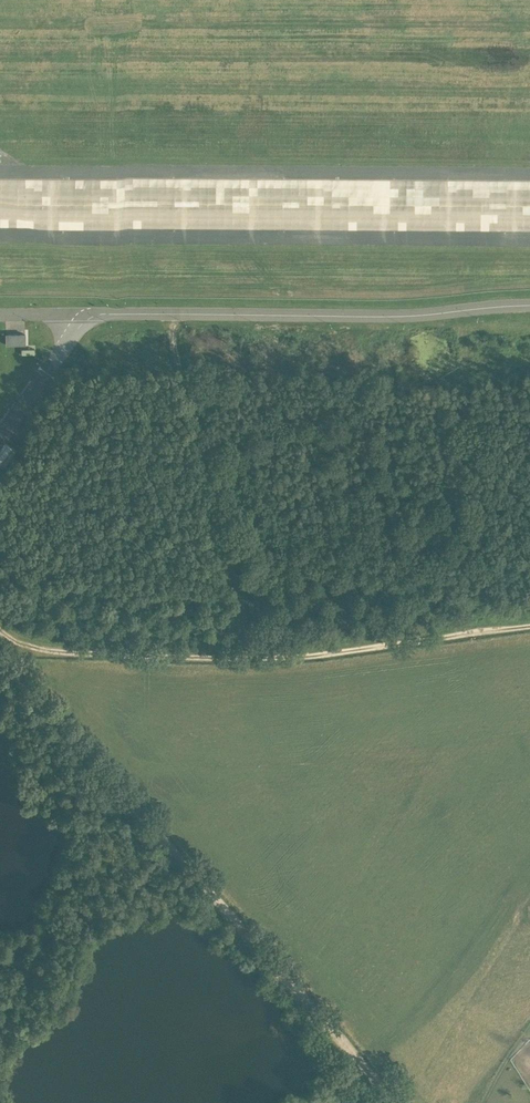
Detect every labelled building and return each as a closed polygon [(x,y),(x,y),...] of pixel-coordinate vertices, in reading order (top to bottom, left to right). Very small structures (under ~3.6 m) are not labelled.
[(29,343),(29,333),(8,333),(8,344),(29,343)] [(0,447),(0,465),(2,466),(15,449),(4,441),(0,447)]
